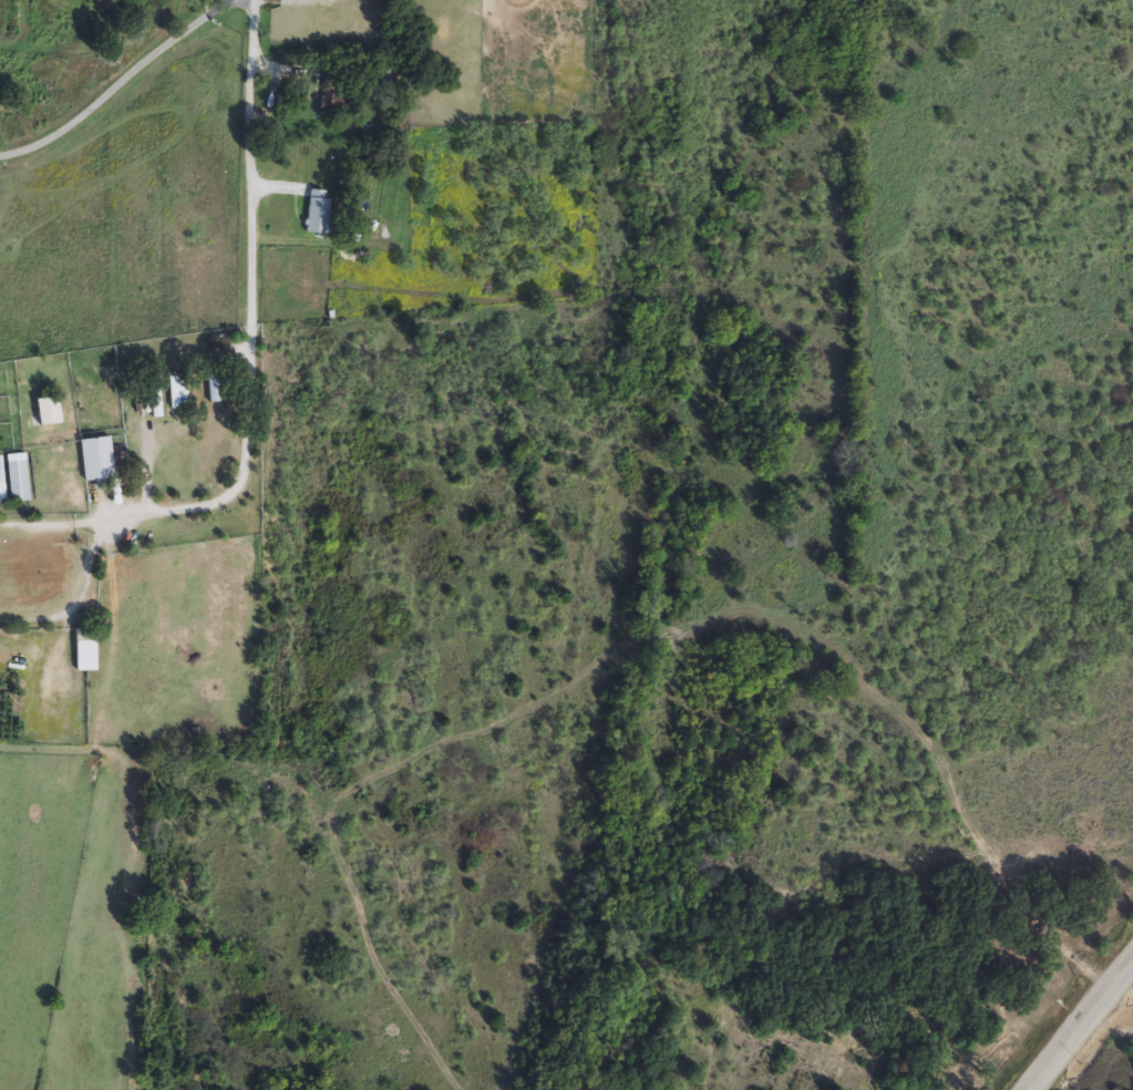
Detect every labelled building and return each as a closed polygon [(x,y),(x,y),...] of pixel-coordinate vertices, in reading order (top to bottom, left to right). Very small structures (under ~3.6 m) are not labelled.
[(347,93),(347,109),(326,109),(326,93),(347,93)] [(309,236),(310,178),(332,179),(331,236),(309,236)] [(207,370),(220,370),(220,404),(207,404),(207,370)] [(182,377),(182,409),(169,409),(169,377),(182,377)] [(163,418),(152,418),(152,383),(158,383),(158,407),(163,407),(163,418)] [(37,400),(63,398),(64,425),(39,428),(37,400)] [(87,484),(79,443),(109,438),(117,477),(87,484)] [(11,456),(30,455),(32,503),(12,504),(11,456)] [(9,504),(6,459),(0,459),(0,505),(9,504)] [(99,630),(99,673),(76,673),(76,630),(99,630)]
